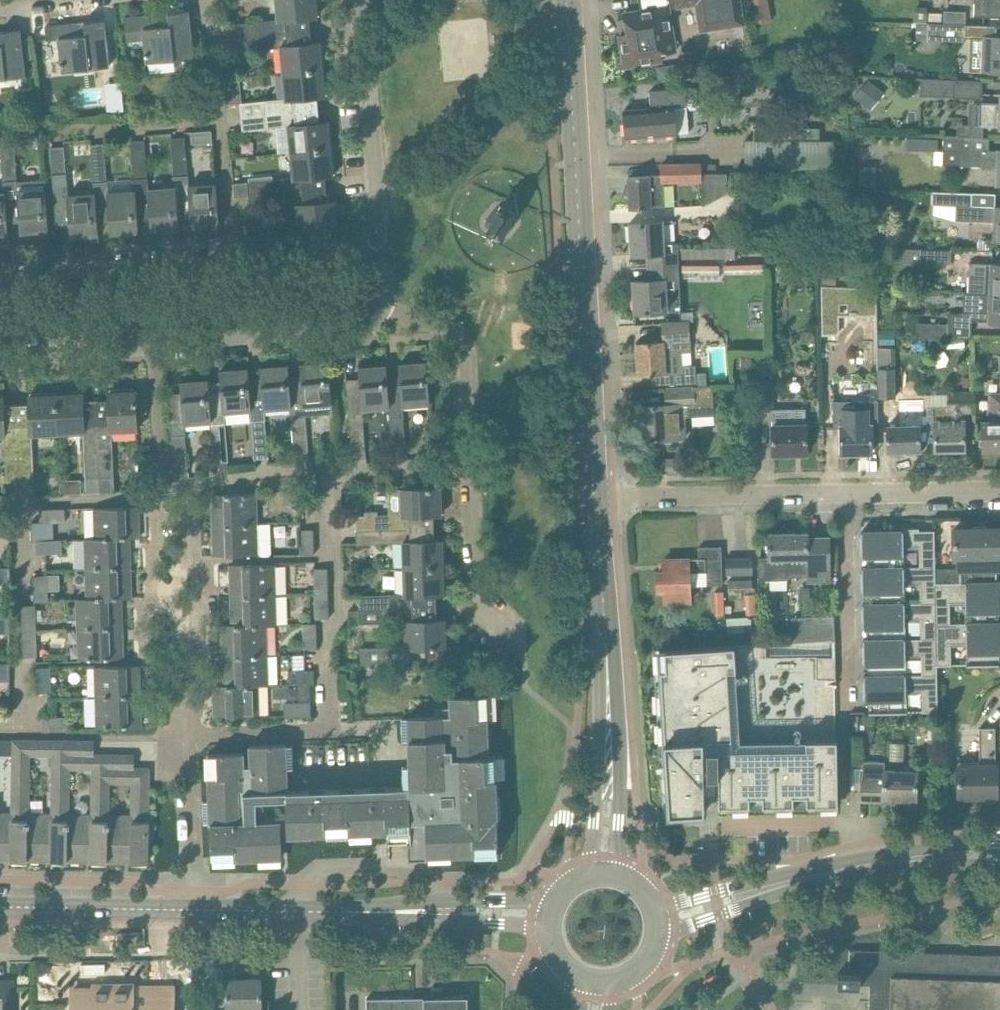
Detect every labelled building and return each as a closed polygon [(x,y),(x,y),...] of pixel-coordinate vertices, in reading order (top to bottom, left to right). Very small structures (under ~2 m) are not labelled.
[(278,19),(258,21),(259,36),(307,31),(311,31),(310,17),(317,17),(315,0),(276,0),(278,19)] [(744,25),(743,20),(740,0),(676,0),(676,3),(677,8),(677,9),(696,6),(699,26),(700,32),(744,25)] [(759,23),(771,21),(767,0),(755,0),(759,23)] [(974,16),(999,17),(999,0),(975,0),(974,16)] [(628,35),(619,36),(623,63),(628,67),(661,61),(660,55),(676,52),(674,39),(670,9),(669,5),(641,10),(624,13),(628,35)] [(914,22),(927,22),(928,7),(915,6),(915,7),(914,20),(914,22)] [(944,10),(944,24),(945,24),(965,25),(965,10),(946,10),(944,10)] [(188,11),(142,16),(124,18),(127,41),(144,39),(147,62),(193,57),(188,11)] [(45,27),(47,40),(59,39),(63,72),(109,67),(104,20),(45,27)] [(240,37),(239,22),(219,24),(220,39),(233,38),(240,37)] [(944,24),(917,23),(917,40),(964,42),(965,25),(945,24),(944,24)] [(25,76),(20,29),(0,32),(0,79),(25,76)] [(256,49),(281,47),(283,73),(322,69),(320,42),(312,43),(311,31),(307,31),(259,36),(255,36),(256,49)] [(970,53),(983,54),(983,71),(999,71),(999,38),(997,37),(984,37),(982,37),(971,36),(971,38),(970,53)] [(325,96),(322,69),(283,73),(286,98),(264,100),(265,115),(314,110),(319,109),(318,96),(325,96)] [(857,76),(846,76),(847,90),(859,89),(857,76)] [(981,99),(982,81),(922,78),(921,95),(954,97),(953,97),(981,99)] [(857,97),(871,109),(884,93),(870,82),(857,97)] [(689,132),(686,105),(685,88),(649,91),(651,108),(624,110),(626,138),(677,134),(677,133),(689,132)] [(208,109),(206,93),(192,95),(194,110),(208,109)] [(980,102),(979,127),(999,127),(999,103),(980,102)] [(241,117),(242,130),(242,131),(264,129),(275,128),(278,153),(292,151),(292,152),(330,149),(327,121),(320,122),(319,109),(314,110),(265,115),(241,117)] [(835,142),(819,141),(819,129),(755,127),(755,140),(746,140),(745,166),(834,169),(835,142)] [(944,136),(943,150),(959,151),(959,165),(998,167),(998,184),(999,184),(999,150),(999,151),(989,150),(989,138),(944,136)] [(183,138),(170,139),(175,188),(177,214),(178,214),(190,213),(191,227),(220,225),(218,205),(216,184),(188,186),(183,138)] [(919,138),(907,138),(906,149),(918,150),(919,138)] [(926,150),(938,151),(938,139),(926,139),(926,150)] [(14,142),(0,143),(4,192),(5,192),(7,219),(19,219),(20,232),(49,230),(47,210),(45,189),(45,180),(17,182),(14,142)] [(143,142),(130,143),(132,166),(145,164),(143,142)] [(103,146),(89,147),(92,170),(105,168),(103,146)] [(292,152),(295,177),(269,180),(247,182),(247,183),(233,185),(234,198),(249,196),(322,189),(326,189),(325,176),(333,175),(330,149),(292,152)] [(63,150),(49,151),(55,207),(56,227),(70,226),(71,236),(99,234),(98,220),(97,220),(95,196),(94,196),(68,199),(63,150)] [(664,182),(701,181),(700,163),(682,164),(662,164),(662,175),(628,176),(630,209),(665,207),(664,182)] [(147,176),(133,178),(134,192),(135,192),(137,217),(138,217),(150,216),(151,230),(179,228),(178,214),(177,214),(175,188),(148,191),(147,176)] [(106,180),(93,182),(94,196),(95,196),(97,220),(98,220),(110,219),(111,233),(139,231),(138,217),(137,217),(135,192),(134,192),(108,195),(106,180)] [(328,230),(328,228),(338,227),(335,200),(328,201),(326,189),(322,189),(249,196),(250,210),(296,206),(299,231),(324,229),(324,230),(328,230)] [(933,191),(932,205),(956,205),(955,221),(994,222),(993,240),(999,240),(999,206),(995,205),(995,194),(933,191)] [(8,233),(7,219),(5,192),(4,192),(0,193),(0,234),(8,233)] [(497,208),(486,220),(486,225),(499,237),(504,236),(515,224),(514,218),(502,207),(497,208)] [(678,249),(677,243),(663,244),(662,221),(630,222),(631,254),(648,253),(648,266),(678,265),(678,258),(734,257),(734,248),(678,249)] [(874,235),(874,233),(874,232),(873,231),(873,230),(872,228),(871,228),(870,227),(869,226),(868,226),(866,226),(865,226),(864,226),(862,227),(861,228),(860,228),(860,230),(859,231),(859,232),(859,233),(859,235),(859,236),(860,237),(860,238),(861,239),(862,240),(864,241),(865,241),(866,241),(868,241),(869,241),(870,240),(871,239),(872,238),(873,237),(873,236),(874,235)] [(921,249),(896,248),(896,261),(951,263),(951,249),(921,249)] [(682,263),(682,271),(682,278),(696,277),(695,271),(700,271),(700,278),(720,277),(720,270),(720,262),(712,262),(682,263)] [(762,262),(725,263),(726,272),(763,271),(762,262)] [(968,291),(999,292),(999,263),(991,263),(991,264),(969,263),(968,291)] [(678,265),(648,266),(649,279),(633,280),(635,312),(667,311),(666,287),(680,287),(678,265)] [(793,268),(778,269),(779,281),(793,281),(793,268)] [(836,284),(837,269),(823,268),(822,283),(836,284)] [(877,288),(821,285),(822,333),(838,332),(837,314),(877,314),(877,288)] [(917,338),(926,338),(971,337),(972,321),(989,321),(989,322),(999,322),(999,292),(968,291),(968,293),(962,293),(961,313),(948,315),(948,324),(917,324),(917,338)] [(697,382),(699,385),(707,385),(706,372),(696,373),(695,365),(692,365),(691,350),(682,350),(681,341),(691,341),(689,321),(661,323),(663,340),(636,342),(638,375),(653,374),(653,384),(669,383),(669,384),(697,382)] [(301,378),(290,379),(290,407),(291,417),(305,416),(333,413),(330,382),(329,362),(300,364),(301,375),(301,378)] [(388,379),(387,379),(389,407),(393,456),(394,456),(406,455),(402,405),(430,403),(427,362),(399,365),(400,378),(388,379)] [(261,382),(249,383),(250,410),(251,420),(265,419),(264,409),(290,407),(290,379),(289,375),(288,365),(260,368),(261,378),(261,382)] [(359,378),(346,379),(347,399),(349,420),(363,419),(362,409),(389,407),(387,379),(388,379),(388,376),(387,366),(358,368),(359,378)] [(221,385),(209,386),(211,421),(214,462),(215,462),(228,461),(224,412),(250,410),(249,383),(248,369),(220,371),(221,385)] [(879,369),(879,397),(895,396),(895,369),(879,369)] [(949,412),(927,412),(928,440),(935,440),(935,450),(965,450),(965,430),(965,425),(963,425),(963,411),(974,411),(974,379),(963,379),(963,392),(949,393),(949,412)] [(181,393),(168,394),(171,434),(185,433),(184,423),(211,421),(209,386),(209,382),(209,380),(180,382),(181,393)] [(772,381),(757,381),(758,409),(772,409),(772,381)] [(685,437),(684,417),(714,415),(712,385),(666,388),(667,405),(640,407),(642,440),(685,437)] [(109,403),(96,404),(100,478),(100,492),(115,492),(114,477),(112,431),(137,429),(136,404),(138,404),(137,400),(136,400),(136,390),(109,392),(109,403)] [(100,492),(100,478),(96,404),(83,405),(83,393),(56,394),(58,433),(83,432),(84,436),(80,436),(80,450),(84,450),(86,493),(100,492)] [(30,407),(17,408),(20,481),(34,481),(32,434),(58,433),(56,394),(29,395),(30,407)] [(991,394),(991,421),(982,422),(983,449),(999,449),(999,394),(991,394)] [(7,482),(20,481),(17,408),(4,408),(3,397),(0,397),(0,436),(4,436),(6,482),(7,482)] [(877,400),(833,401),(833,428),(841,428),(841,452),(872,452),(871,427),(878,427),(877,400)] [(920,450),(920,430),(920,425),(919,425),(918,404),(905,404),(906,425),(888,426),(888,451),(920,450)] [(773,453),(807,453),(807,424),(806,424),(805,408),(772,409),(773,453)] [(306,428),(292,429),(293,443),(294,451),(294,456),(295,456),(308,455),(306,428)] [(364,430),(350,432),(352,459),(366,458),(364,430)] [(266,432),(252,433),(254,459),(255,459),(268,458),(266,432)] [(186,445),(172,447),(174,473),(188,472),(186,452),(186,445)] [(356,515),(356,516),(356,531),(434,528),(434,514),(441,514),(440,487),(430,487),(430,486),(427,486),(427,488),(401,488),(402,514),(356,515)] [(308,503),(308,490),(283,491),(283,504),(308,503)] [(212,495),(213,525),(257,524),(256,493),(212,495)] [(345,497),(344,500),(344,502),(346,504),(348,506),(351,506),(353,505),(355,503),(356,500),(355,498),(354,496),(352,494),(349,494),(346,495),(345,497)] [(129,538),(139,538),(138,507),(94,508),(95,538),(95,539),(129,538)] [(40,509),(40,522),(30,522),(31,541),(36,541),(36,540),(42,540),(42,522),(65,521),(65,508),(40,509)] [(10,536),(10,518),(0,518),(0,536),(10,536)] [(213,525),(214,556),(258,554),(258,556),(271,556),(270,523),(257,524),(213,525)] [(974,526),(974,529),(954,529),(954,556),(959,556),(959,568),(999,567),(999,529),(986,529),(986,526),(974,526)] [(434,528),(356,531),(357,544),(403,542),(404,569),(443,567),(442,540),(434,540),(434,528)] [(903,545),(919,545),(920,566),(935,566),(935,530),(919,530),(919,528),(903,528),(903,530),(861,531),(862,554),(889,553),(889,558),(880,559),(880,567),(904,567),(903,545)] [(313,529),(300,529),(301,555),(314,554),(313,529)] [(769,558),(758,558),(759,570),(759,580),(788,580),(788,577),(808,576),(808,583),(817,582),(830,582),(829,537),(816,537),(808,537),(808,532),(768,533),(769,558)] [(130,568),(129,538),(95,539),(95,538),(85,539),(86,569),(130,568)] [(61,540),(42,540),(36,540),(36,541),(36,553),(62,553),(61,540)] [(706,585),(722,584),(721,547),(699,548),(700,559),(664,560),(664,571),(658,571),(658,590),(664,589),(665,601),(691,600),(690,572),(706,571),(706,585)] [(728,574),(751,573),(753,573),(753,557),(726,558),(726,574),(728,574)] [(274,564),(250,564),(230,565),(231,596),(275,595),(274,564)] [(881,603),(904,603),(904,581),(920,581),(921,602),(936,602),(936,582),(935,566),(920,566),(904,567),(880,567),(862,567),(862,590),(889,589),(890,594),(880,595),(881,603)] [(10,584),(10,567),(0,567),(0,584),(10,584)] [(358,595),(358,596),(359,610),(436,608),(436,594),(444,594),(443,567),(404,569),(405,594),(358,595)] [(86,569),(87,599),(121,598),(131,598),(130,568),(86,569)] [(314,568),(315,593),(328,593),(327,568),(314,568)] [(752,579),(751,573),(728,574),(729,579),(728,580),(728,588),(752,587),(752,579)] [(33,575),(34,601),(47,600),(46,575),(33,575)] [(997,581),(960,582),(936,582),(936,602),(936,623),(950,623),(950,602),(966,602),(966,623),(988,622),(988,608),(999,608),(999,581),(997,581)] [(723,591),(715,591),(715,615),(723,615),(723,591)] [(328,593),(315,593),(316,619),(329,618),(328,593)] [(755,593),(745,594),(746,614),(755,614),(755,593)] [(231,596),(232,625),(232,626),(266,624),(266,625),(276,624),(275,595),(231,596)] [(77,599),(78,630),(122,629),(121,598),(87,599),(77,599)] [(890,639),(905,639),(905,617),(921,617),(921,638),(937,638),(936,623),(936,602),(921,602),(904,603),(881,603),(863,603),(863,626),(890,625),(890,639)] [(21,605),(22,632),(35,632),(34,605),(21,605)] [(436,608),(359,610),(359,624),(405,622),(406,646),(360,648),(360,664),(410,662),(410,648),(432,647),(432,648),(435,648),(435,647),(445,646),(445,619),(437,620),(436,608)] [(10,632),(10,615),(0,615),(0,632),(10,632)] [(811,616),(791,617),(793,641),(813,640),(811,616)] [(751,631),(750,619),(726,621),(727,633),(751,631)] [(967,665),(999,664),(999,663),(989,663),(989,649),(999,649),(999,622),(988,622),(966,623),(950,623),(936,623),(937,638),(937,665),(951,665),(951,643),(966,642),(967,665)] [(317,648),(316,623),(303,623),(304,648),(317,648)] [(222,625),(223,657),(267,655),(266,625),(266,624),(232,626),(232,625),(222,625)] [(123,658),(122,629),(78,630),(79,660),(123,658)] [(36,656),(35,632),(22,632),(23,657),(36,656)] [(937,638),(921,638),(905,639),(890,639),(863,639),(864,662),(891,661),(891,675),(906,674),(906,653),(921,653),(922,674),(937,674),(937,665),(937,638)] [(836,646),(660,651),(670,812),(705,809),(705,796),(719,795),(719,805),(838,803),(836,646)] [(223,657),(224,685),(224,686),(258,684),(258,685),(268,685),(267,655),(223,657)] [(10,680),(10,663),(0,663),(0,680),(10,680)] [(140,696),(139,665),(95,667),(96,698),(140,696)] [(37,693),(50,692),(49,667),(36,667),(37,693)] [(288,671),(289,684),(307,683),(314,683),(314,670),(288,671)] [(892,697),(892,712),(907,712),(906,689),(922,689),(922,712),(938,711),(937,674),(922,674),(906,674),(891,675),(864,675),(864,698),(892,697)] [(259,715),(258,685),(258,684),(224,686),(224,685),(214,686),(215,716),(259,715)] [(411,785),(406,785),(288,790),(287,767),(294,766),(293,744),(286,744),(286,743),(250,745),(251,765),(244,765),(243,752),(208,754),(209,801),(203,801),(203,823),(210,823),(211,858),(213,858),(213,865),(235,864),(235,858),(282,856),(281,820),(257,821),(256,801),(287,800),(288,834),(327,833),(327,839),(349,838),(349,832),(388,830),(388,837),(410,836),(410,844),(411,844),(412,859),(408,859),(408,860),(427,860),(427,854),(475,853),(475,859),(497,858),(497,852),(498,852),(496,779),(502,778),(502,756),(495,756),(495,755),(488,755),(487,718),(494,718),(493,695),(486,696),(486,694),(466,694),(450,695),(451,714),(408,715),(408,717),(401,717),(402,739),(409,739),(411,785)] [(96,698),(97,728),(141,726),(140,696),(96,698)] [(285,703),(286,716),(311,715),(310,702),(308,702),(285,703)] [(43,731),(51,731),(68,730),(68,717),(42,718),(43,731)] [(858,740),(873,741),(873,719),(859,718),(858,740)] [(995,727),(979,728),(980,765),(958,765),(958,776),(958,796),(998,795),(998,764),(996,764),(995,727)] [(27,861),(28,814),(29,755),(29,740),(13,740),(13,754),(13,760),(12,814),(0,814),(0,860),(27,861)] [(28,814),(27,861),(67,861),(68,815),(69,768),(69,754),(93,754),(94,754),(94,741),(69,741),(53,741),(53,755),(52,814),(28,814)] [(68,815),(67,861),(107,862),(107,815),(108,815),(109,782),(109,768),(133,768),(134,768),(134,755),(94,754),(93,754),(93,768),(92,815),(68,815)] [(863,760),(862,801),(882,801),(882,798),(917,799),(917,771),(883,770),(883,761),(863,760)] [(107,815),(107,862),(147,862),(149,769),(149,768),(134,768),(133,768),(132,782),(132,816),(108,815),(107,815)] [(938,952),(849,949),(848,973),(838,973),(837,984),(870,985),(869,1009),(999,1009),(999,954),(938,952)] [(205,998),(205,1009),(265,1009),(265,1008),(261,1008),(261,979),(227,979),(227,989),(227,998),(218,998),(205,998)] [(12,981),(0,981),(0,1009),(12,1009),(12,981)] [(73,1009),(173,1009),(173,995),(149,995),(149,988),(132,989),(132,986),(107,987),(107,990),(72,991),(73,1009)] [(367,998),(367,1009),(468,1009),(468,996),(444,996),(444,989),(441,987),(434,987),(431,990),(431,997),(367,998)]
